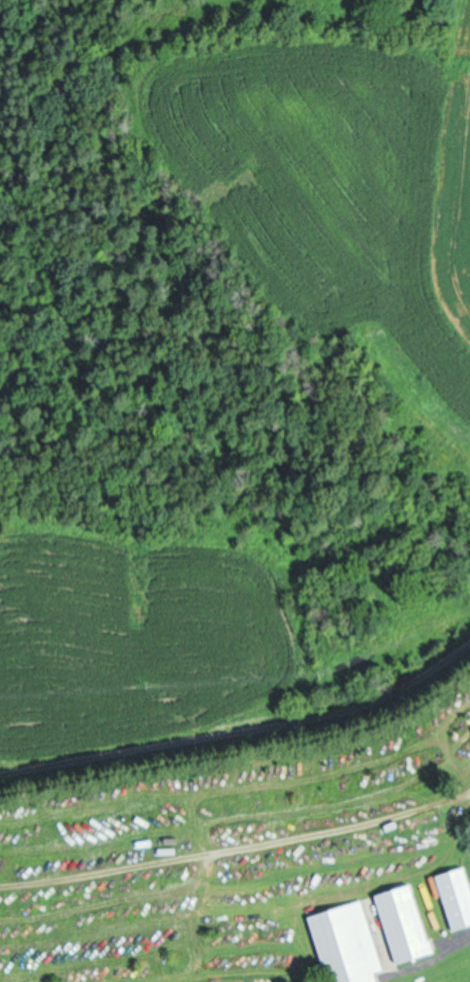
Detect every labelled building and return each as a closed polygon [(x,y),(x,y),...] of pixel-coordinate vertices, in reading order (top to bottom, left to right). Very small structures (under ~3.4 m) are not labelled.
[(464,859),(469,878),(469,920),(454,926),(434,869),(464,859)] [(380,978),(368,981),(330,981),(307,910),(361,893),(383,963),(376,965),(380,978)]
